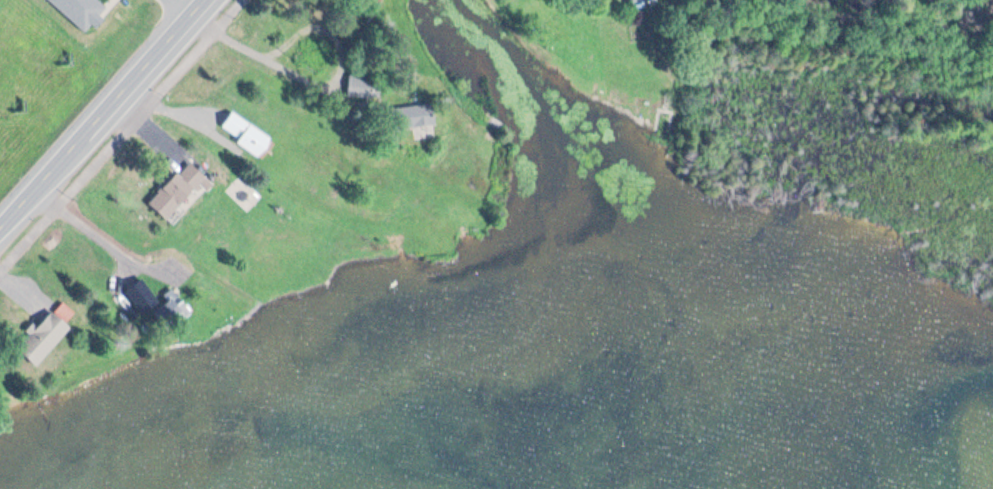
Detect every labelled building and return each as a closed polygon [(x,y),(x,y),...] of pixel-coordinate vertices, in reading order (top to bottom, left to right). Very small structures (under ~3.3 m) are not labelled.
[(86,31),(94,22),(98,26),(106,16),(102,12),(107,6),(100,0),(51,0),(86,31)] [(376,97),(374,74),(348,77),(351,100),(376,97)] [(262,158),(274,139),(234,112),(221,131),(262,158)] [(208,179),(190,162),(150,204),(168,221),(208,179)] [(189,316),(177,289),(162,296),(175,323),(189,316)] [(73,330),(55,312),(19,349),(37,366),(73,330)]
